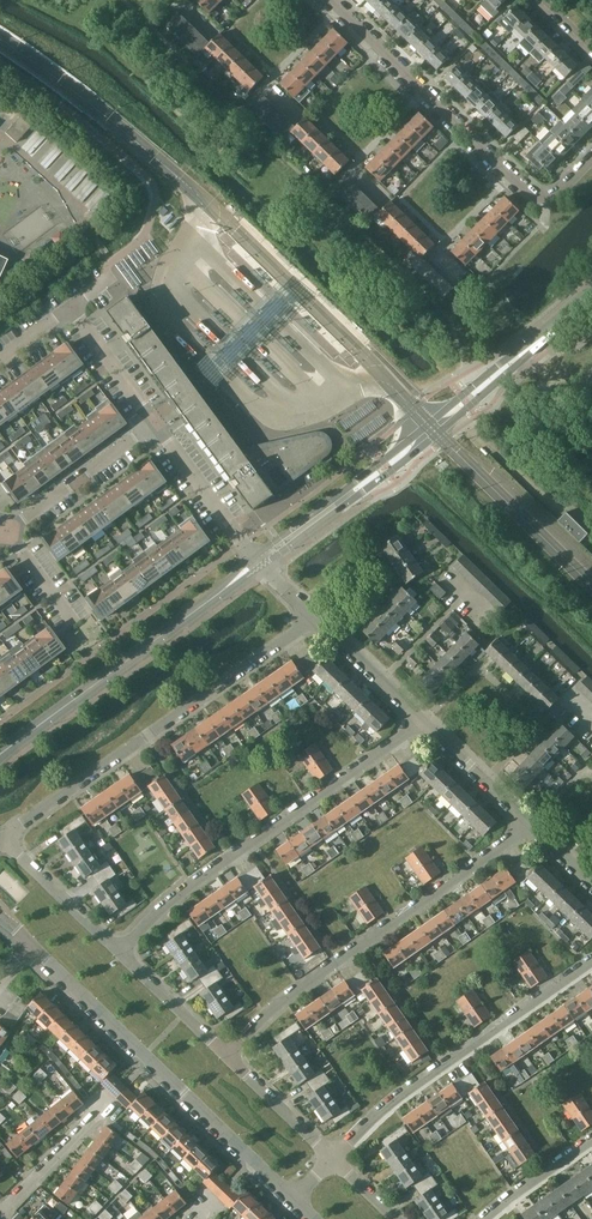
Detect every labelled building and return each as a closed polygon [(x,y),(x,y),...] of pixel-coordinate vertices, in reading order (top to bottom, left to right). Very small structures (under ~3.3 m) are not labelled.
[(216,0),(195,0),(209,14),(220,3),(216,0)] [(366,0),(377,10),(386,0),(366,0)] [(377,10),(387,20),(398,8),(390,0),(386,0),(377,10)] [(481,6),(493,18),(500,12),(497,9),(499,7),(506,0),(487,0),(481,6)] [(445,12),(450,7),(445,2),(440,7),(445,12)] [(398,8),(387,20),(397,30),(408,18),(403,13),(405,10),(401,6),(398,8)] [(516,6),(505,18),(515,28),(526,16),(516,6)] [(450,17),(455,12),(450,7),(445,12),(450,17)] [(408,18),(397,30),(407,40),(419,28),(425,22),(415,12),(408,18)] [(460,17),(455,12),(450,17),(456,22),(460,17)] [(209,46),(208,45),(188,25),(178,15),(167,26),(198,57),(206,48),(209,46)] [(526,16),(515,28),(525,38),(536,26),(526,16)] [(461,26),(465,22),(460,17),(456,22),(461,26)] [(470,27),(465,22),(461,26),(466,32),(470,27)] [(525,38),(519,44),(529,54),(530,53),(535,48),(547,36),(536,26),(525,38)] [(475,32),(470,27),(466,32),(471,36),(475,32)] [(419,28),(407,40),(417,50),(429,38),(419,28)] [(348,43),(334,29),(323,40),(337,54),(348,43)] [(458,29),(454,33),(461,39),(465,36),(458,29)] [(488,30),(484,35),(488,39),(492,34),(488,30)] [(217,59),(230,45),(220,34),(208,45),(209,46),(206,48),(217,59)] [(497,36),(491,42),(496,47),(502,40),(497,36)] [(535,48),(530,53),(541,63),(546,58),(557,46),(547,36),(535,48)] [(429,38),(417,50),(427,60),(439,48),(429,38)] [(337,54),(323,40),(313,51),(327,65),(335,56),(337,54)] [(484,40),(479,45),(484,50),(489,45),(484,40)] [(241,56),(230,45),(217,59),(228,70),(241,56)] [(493,49),(489,45),(484,50),(489,54),(493,49)] [(557,46),(546,58),(556,68),(567,56),(557,46)] [(439,48),(427,60),(437,70),(449,58),(439,48)] [(494,59),(499,55),(493,49),(489,54),(494,59)] [(327,65),(313,51),(302,62),(316,76),(327,65)] [(499,64),(504,59),(499,55),(494,59),(499,64)] [(252,66),(241,56),(228,70),(239,80),(252,66)] [(567,56),(556,68),(566,77),(577,66),(567,56)] [(509,64),(504,59),(499,64),(504,69),(509,64)] [(316,76),(302,62),(291,73),(305,87),(314,79),(316,76)] [(514,69),(509,64),(504,69),(509,74),(514,69)] [(239,80),(233,86),(235,87),(240,92),(245,87),(250,91),(252,88),(263,77),(252,66),(239,80)] [(457,66),(446,77),(456,87),(470,73),(466,69),(463,72),(457,66)] [(526,66),(521,72),(527,77),(532,72),(526,66)] [(519,74),(514,69),(509,74),(514,79),(519,74)] [(572,89),(586,75),(580,69),(567,84),(572,89)] [(527,77),(527,78),(536,86),(541,81),(532,72),(527,77)] [(305,87),(291,73),(281,84),(300,103),(311,92),(305,87)] [(470,73),(456,87),(466,97),(478,86),(482,82),(476,76),(475,78),(470,73)] [(524,79),(519,74),(514,79),(519,84),(524,79)] [(336,75),(330,80),(337,87),(342,81),(336,75)] [(524,89),(529,84),(524,79),(519,84),(524,89)] [(478,86),(466,97),(476,107),(488,96),(492,92),(482,82),(478,86)] [(534,89),(529,84),(524,89),(530,94),(534,89)] [(587,104),(591,108),(591,88),(582,98),(587,104)] [(539,94),(534,89),(530,94),(535,99),(539,94)] [(560,91),(556,94),(564,102),(567,98),(560,91)] [(488,96),(476,107),(487,117),(498,106),(502,102),(492,92),(488,96)] [(545,99),(539,94),(535,99),(540,104),(545,99)] [(564,102),(556,94),(552,98),(560,105),(564,102)] [(294,130),(284,120),(263,99),(252,110),(258,116),(276,133),(284,141),(292,133),(291,133),(294,130)] [(498,106),(487,117),(497,127),(512,112),(502,102),(498,106)] [(591,127),(591,108),(587,104),(577,114),(591,128),(591,127)] [(35,121),(24,112),(4,133),(15,142),(35,121)] [(512,112),(497,127),(507,137),(510,134),(522,122),(512,112)] [(539,112),(535,116),(542,123),(546,120),(539,112)] [(434,127),(420,113),(409,124),(423,138),(434,127)] [(580,139),(591,128),(577,114),(566,125),(580,139)] [(542,123),(535,116),(531,120),(539,127),(542,123)] [(302,143),(316,128),(305,118),(294,130),(291,133),(292,133),(302,143)] [(561,120),(550,131),(570,150),(580,139),(566,125),(561,120)] [(423,138),(409,124),(401,133),(398,135),(412,149),(423,138)] [(524,126),(518,133),(514,137),(519,142),(529,131),(524,126)] [(327,139),(316,128),(302,143),(313,153),(327,139)] [(26,147),(94,212),(111,194),(43,129),(26,147)] [(559,161),(569,150),(550,131),(539,142),(559,161)] [(412,149),(398,135),(388,146),(402,160),(412,149)] [(338,150),(327,139),(313,153),(324,164),(338,150)] [(548,171),(559,161),(539,142),(526,156),(540,170),(543,166),(548,171)] [(402,160),(388,146),(377,157),(391,171),(402,160)] [(336,175),(349,161),(338,150),(324,164),(336,175)] [(391,171),(377,157),(366,168),(380,182),(391,171)] [(370,204),(360,193),(349,183),(338,194),(349,204),(364,219),(370,224),(378,216),(380,214),(370,204)] [(520,211),(505,197),(495,208),(509,222),(520,211)] [(403,213),(392,202),(380,214),(378,216),(389,227),(403,213)] [(509,222),(495,208),(484,219),(498,233),(509,222)] [(414,223),(403,213),(389,227),(400,238),(414,223)] [(498,233),(484,219),(473,230),(487,244),(498,233)] [(424,234),(414,223),(400,238),(411,248),(424,234)] [(487,244),(473,230),(462,241),(477,255),(487,244)] [(423,258),(435,245),(424,234),(411,248),(421,259),(423,257),(423,258)] [(477,255),(462,241),(452,252),(466,266),(477,255)] [(15,273),(4,268),(7,260),(0,257),(0,295),(15,273)] [(428,263),(423,258),(423,257),(421,259),(414,266),(413,267),(418,273),(428,263)] [(408,272),(413,267),(414,266),(410,261),(403,268),(408,272)] [(433,268),(428,263),(418,273),(423,278),(433,268)] [(439,273),(433,268),(423,278),(428,283),(439,273)] [(302,295),(278,273),(192,360),(217,385),(302,295)] [(444,278),(439,273),(428,283),(434,288),(444,278)] [(449,283),(444,278),(434,288),(439,293),(449,283)] [(454,288),(449,283),(439,293),(444,298),(454,288)] [(129,297),(128,297),(108,312),(172,400),(193,384),(129,297)] [(65,345),(54,353),(71,377),(85,367),(82,363),(79,365),(65,345)] [(71,377),(54,353),(44,361),(58,380),(61,385),(71,377)] [(58,380),(44,361),(33,369),(47,388),(58,380)] [(47,388),(33,369),(23,376),(37,396),(47,388)] [(37,396),(23,376),(12,384),(26,403),(37,396)] [(85,381),(78,386),(82,391),(88,386),(85,381)] [(26,403),(12,384),(2,392),(16,411),(26,403)] [(75,396),(82,391),(78,386),(71,391),(75,396)] [(95,394),(91,390),(84,394),(88,399),(95,394)] [(243,453),(202,396),(198,391),(177,407),(254,511),(275,495),(272,491),(325,452),(327,450),(328,446),(327,442),(325,438),(321,436),(318,436),(243,453)] [(2,392),(0,393),(0,411),(5,419),(16,411),(2,392)] [(81,404),(88,399),(84,394),(78,399),(81,404)] [(61,406),(67,401),(64,396),(57,401),(61,406)] [(116,414),(118,413),(108,399),(94,408),(96,410),(112,432),(123,424),(116,414)] [(54,411),(61,406),(57,401),(51,406),(54,411)] [(74,410),(70,405),(63,410),(67,415),(74,410)] [(60,419),(67,415),(63,410),(57,415),(60,419)] [(101,440),(112,432),(96,410),(85,418),(89,422),(101,440)] [(48,418),(46,417),(44,414),(38,419),(41,423),(48,418)] [(51,423),(49,420),(48,418),(41,423),(45,428),(51,423)] [(34,428),(41,423),(38,419),(31,423),(34,428)] [(91,447),(101,440),(89,422),(78,430),(91,447)] [(38,433),(45,428),(41,423),(34,428),(38,433)] [(80,455),(91,447),(78,430),(75,425),(64,433),(80,455)] [(22,427),(15,432),(19,437),(26,432),(22,427)] [(19,437),(15,432),(9,437),(12,442),(19,437)] [(70,463),(80,455),(64,433),(54,441),(70,463)] [(32,440),(28,436),(22,441),(25,445),(32,440)] [(18,450),(25,445),(22,441),(15,446),(18,450)] [(59,470),(70,463),(54,441),(43,448),(59,470)] [(49,478),(59,470),(43,448),(33,456),(49,478)] [(11,456),(7,451),(1,456),(4,461),(11,456)] [(38,486),(49,478),(33,456),(22,464),(26,468),(38,486)] [(151,463),(140,471),(154,490),(158,495),(169,487),(151,463)] [(28,493),(38,486),(26,468),(16,476),(15,476),(28,493)] [(154,490),(140,471),(130,478),(144,498),(154,490)] [(17,501),(28,493),(15,476),(16,476),(14,474),(1,484),(8,493),(10,492),(17,501)] [(144,498),(130,478),(119,486),(133,505),(144,498)] [(133,505),(119,486),(109,494),(123,513),(133,505)] [(123,513),(109,494),(98,501),(112,521),(123,513)] [(168,508),(174,503),(171,498),(164,503),(168,508)] [(112,521),(98,501),(88,509),(102,528),(112,521)] [(161,513),(168,508),(164,503),(158,508),(161,513)] [(180,512),(177,507),(169,512),(173,517),(180,512)] [(102,528),(88,509),(77,517),(92,536),(102,528)] [(566,512),(557,521),(580,543),(588,534),(566,512)] [(147,523),(153,518),(150,514),(143,519),(147,523)] [(168,520),(165,515),(157,521),(161,526),(168,520)] [(193,516),(179,526),(182,531),(197,550),(209,541),(201,531),(204,529),(193,515),(193,516)] [(92,536),(77,517),(67,524),(81,544),(92,536)] [(140,528),(147,523),(143,519),(137,524),(140,528)] [(436,528),(428,520),(423,525),(431,533),(436,528)] [(153,531),(161,526),(157,521),(150,526),(153,531)] [(81,544),(67,524),(56,532),(71,551),(74,556),(84,548),(81,544)] [(443,535),(436,528),(431,533),(439,540),(443,535)] [(132,534),(133,534),(129,529),(122,534),(126,539),(132,534)] [(182,531),(171,539),(185,558),(197,550),(182,531)] [(71,551),(56,532),(46,540),(53,550),(51,552),(57,561),(71,551)] [(145,537),(142,532),(134,538),(138,543),(145,537)] [(124,540),(126,539),(122,534),(116,539),(119,544),(124,540)] [(126,539),(124,540),(127,543),(134,538),(132,534),(126,539)] [(390,559),(406,548),(401,541),(404,538),(401,534),(381,547),(390,559)] [(451,543),(443,535),(439,540),(447,548),(451,543)] [(130,548),(138,543),(134,538),(127,543),(130,548)] [(171,539),(159,548),(173,567),(185,559),(185,558),(171,539)] [(156,543),(144,551),(148,556),(162,575),(173,567),(159,548),(156,543)] [(105,554),(112,549),(108,545),(101,549),(105,554)] [(398,571),(415,560),(406,548),(390,559),(398,571)] [(98,559),(105,554),(101,549),(95,554),(98,559)] [(122,554),(118,550),(111,555),(114,560),(122,554)] [(144,551),(132,560),(136,565),(150,584),(162,576),(162,575),(148,556),(144,551)] [(107,565),(114,560),(111,555),(103,561),(107,565)] [(459,571),(469,560),(463,555),(453,565),(459,571)] [(87,560),(81,565),(84,569),(91,565),(87,560)] [(423,572),(415,560),(398,571),(407,584),(423,572)] [(464,576),(474,566),(469,560),(459,571),(464,576)] [(77,574),(84,569),(81,565),(74,570),(77,574)] [(136,565),(124,573),(138,593),(139,592),(150,584),(136,565)] [(469,581),(479,571),(474,566),(464,576),(469,581)] [(99,571),(95,567),(88,572),(91,577),(99,571)] [(121,569),(109,577),(113,582),(127,601),(138,593),(124,573),(121,569)] [(0,573),(0,587),(7,598),(11,602),(22,594),(4,570),(0,573)] [(474,586),(485,576),(479,571),(469,581),(474,586)] [(84,582),(91,577),(88,572),(80,578),(84,582)] [(480,591),(490,581),(485,576),(474,586),(480,591)] [(485,597),(495,586),(490,581),(480,591),(485,597)] [(113,582),(101,590),(115,610),(115,609),(127,601),(113,582)] [(446,593),(436,583),(430,589),(440,599),(446,593)] [(490,602),(500,592),(495,586),(485,597),(490,602)] [(417,602),(403,588),(392,598),(407,613),(417,602)] [(87,601),(93,610),(96,608),(103,619),(115,610),(101,590),(87,601)] [(496,607),(506,597),(500,592),(490,602),(496,607)] [(501,612),(511,602),(506,597),(496,607),(501,612)] [(407,613),(392,598),(382,609),(397,623),(407,613)] [(21,616),(27,611),(24,606),(17,611),(21,616)] [(397,623),(382,609),(372,620),(386,634),(397,623)] [(455,610),(441,625),(454,637),(468,622),(455,610)] [(14,621),(21,616),(17,611),(11,616),(14,621)] [(26,625),(33,619),(30,615),(22,620),(26,625)] [(534,625),(527,617),(522,622),(530,629),(534,625)] [(421,619),(417,623),(424,629),(427,626),(421,619)] [(386,634),(372,620),(361,630),(376,645),(386,634)] [(22,628),(18,623),(11,629),(14,633),(22,628)] [(424,629),(417,623),(414,626),(421,632),(424,629)] [(542,632),(534,625),(530,629),(537,637),(542,632)] [(50,628),(36,638),(50,658),(62,649),(54,639),(57,637),(50,628)] [(7,639),(14,633),(11,629),(3,634),(7,639)] [(470,653),(479,645),(474,640),(478,636),(471,629),(459,642),(470,653)] [(549,639),(542,632),(537,637),(545,644),(549,639)] [(434,633),(431,636),(438,643),(441,640),(434,633)] [(438,643),(431,636),(427,640),(434,646),(438,643)] [(24,647),(38,666),(50,658),(36,638),(24,647)] [(400,640),(397,644),(404,650),(407,647),(400,640)] [(497,640),(486,652),(496,661),(508,650),(497,640)] [(21,642),(9,651),(12,655),(26,675),(38,666),(24,647),(21,642)] [(460,664),(470,653),(459,642),(448,653),(460,664)] [(404,650),(397,644),(394,647),(401,654),(404,650)] [(565,654),(557,647),(553,651),(560,659),(565,654)] [(508,650),(496,661),(506,671),(518,659),(508,650)] [(0,657),(0,663),(0,664),(15,683),(26,675),(12,655),(9,651),(0,657)] [(313,653),(307,657),(316,669),(322,662),(313,653)] [(450,675),(460,664),(448,653),(438,663),(450,675)] [(414,654),(411,657),(418,664),(421,660),(414,654)] [(572,662),(565,654),(560,659),(568,666),(572,662)] [(316,669),(307,657),(301,661),(310,674),(314,671),(316,669)] [(418,664),(411,657),(408,660),(414,667),(418,664)] [(324,681),(337,668),(326,658),(322,662),(316,669),(314,671),(324,681)] [(518,659),(506,671),(517,681),(528,669),(531,666),(527,662),(524,666),(518,659)] [(304,678),(296,665),(293,661),(281,670),(292,686),(304,678)] [(310,674),(301,661),(296,665),(304,678),(310,674)] [(580,669),(572,662),(568,666),(575,674),(580,669)] [(3,692),(15,683),(0,664),(0,663),(0,688),(3,692)] [(440,685),(450,675),(438,663),(428,674),(440,685)] [(335,691),(348,678),(337,668),(324,681),(335,691)] [(528,669),(517,681),(527,691),(538,679),(528,669)] [(292,686),(281,670),(269,678),(280,695),(292,686)] [(429,696),(440,685),(428,674),(418,684),(429,696)] [(310,676),(306,679),(309,684),(314,681),(310,676)] [(591,683),(591,681),(587,676),(577,687),(583,693),(591,683)] [(280,695),(269,678),(257,687),(268,703),(280,695)] [(345,702),(358,688),(348,678),(335,691),(345,702)] [(538,679),(527,691),(537,701),(549,689),(538,679)] [(591,695),(591,683),(583,693),(589,699),(591,695)] [(268,703),(257,687),(245,695),(256,712),(268,703)] [(356,712),(369,699),(358,688),(345,702),(356,712)] [(549,689),(537,701),(547,711),(559,699),(549,689)] [(303,694),(299,697),(305,704),(308,702),(303,694)] [(256,712),(245,695),(233,703),(244,720),(256,712)] [(305,704),(299,697),(295,699),(301,707),(305,704)] [(367,722),(379,709),(369,699),(356,712),(366,722),(367,722)] [(244,720),(233,703),(221,712),(232,728),(244,720)] [(390,719),(379,709),(367,722),(366,722),(361,727),(366,731),(371,726),(377,732),(390,719)] [(279,711),(275,713),(280,721),(284,718),(279,711)] [(232,728),(221,712),(209,720),(220,737),(232,728)] [(335,712),(332,716),(338,722),(342,719),(335,712)] [(280,721),(275,713),(271,716),(276,724),(280,721)] [(220,737),(209,720),(197,729),(208,745),(220,737)] [(575,737),(561,724),(551,735),(564,747),(575,737)] [(349,726),(346,729),(352,736),(356,732),(349,726)] [(255,727),(251,730),(256,738),(260,735),(255,727)] [(208,745),(197,729),(184,737),(196,754),(208,745)] [(256,738),(251,730),(247,733),(253,740),(256,738)] [(358,733),(354,738),(361,744),(365,740),(358,733)] [(564,747),(551,735),(541,745),(554,758),(564,747)] [(196,754),(184,737),(172,746),(184,762),(196,754)] [(231,744),(227,747),(232,754),(236,752),(231,744)] [(315,744),(299,755),(308,768),(322,758),(316,751),(319,750),(315,744)] [(554,758),(541,745),(531,756),(544,768),(554,758)] [(232,754),(227,747),(223,749),(229,757),(232,754)] [(587,749),(582,755),(586,759),(591,753),(587,749)] [(419,755),(418,755),(413,759),(422,772),(430,765),(419,755)] [(556,763),(558,770),(569,767),(570,772),(581,769),(577,755),(565,758),(566,761),(556,763)] [(544,768),(531,756),(520,766),(534,779),(544,768)] [(327,766),(322,758),(308,768),(317,781),(333,770),(329,764),(327,766)] [(422,772),(413,759),(407,763),(415,774),(419,772),(421,774),(422,772)] [(207,761),(203,763),(209,771),(212,769),(207,761)] [(431,785),(444,771),(433,761),(430,765),(422,772),(421,774),(431,785)] [(209,771),(203,763),(200,766),(205,774),(209,771)] [(415,774),(407,763),(401,767),(409,779),(415,774)] [(409,779),(401,767),(399,765),(388,773),(398,787),(409,779)] [(152,766),(151,767),(146,771),(154,783),(160,779),(152,766)] [(534,779),(520,766),(510,777),(523,790),(534,779)] [(154,783),(146,771),(140,775),(148,787),(150,786),(154,783)] [(442,795),(455,781),(444,771),(431,785),(442,795)] [(419,772),(409,779),(413,783),(421,774),(419,772)] [(398,787),(388,773),(375,782),(385,796),(398,787)] [(142,791),(134,779),(131,775),(122,781),(122,780),(118,783),(130,800),(142,791)] [(148,787),(140,775),(134,779),(142,791),(148,787)] [(160,779),(154,783),(150,786),(158,798),(173,788),(164,776),(160,779)] [(465,792),(455,781),(442,795),(452,805),(465,792)] [(385,796),(375,782),(363,790),(373,804),(385,796)] [(130,800),(118,783),(114,785),(115,786),(107,792),(118,808),(130,800)] [(258,783),(242,794),(252,807),(265,798),(260,790),(262,789),(258,783)] [(181,800),(173,788),(158,798),(166,810),(181,800)] [(373,804),(363,790),(351,799),(361,813),(373,804)] [(118,808),(107,792),(98,797),(94,800),(106,817),(118,808)] [(476,802),(465,792),(452,805),(463,815),(476,802)] [(408,795),(404,798),(409,805),(413,803),(408,795)] [(270,805),(265,798),(252,807),(261,821),(277,810),(272,804),(270,805)] [(409,805),(404,798),(400,800),(405,808),(409,805)] [(361,813),(351,799),(339,807),(348,821),(361,813)] [(106,817),(94,800),(91,802),(82,809),(94,825),(106,817)] [(190,812),(181,800),(166,810),(171,818),(165,822),(169,826),(175,822),(190,812)] [(473,825),(486,812),(476,802),(463,815),(473,825)] [(428,809),(435,815),(438,812),(431,805),(428,809)] [(141,807),(137,810),(142,818),(146,815),(141,807)] [(348,821),(339,807),(326,816),(336,830),(348,821)] [(142,818),(137,810),(133,813),(138,820),(142,818)] [(198,824),(190,812),(175,822),(183,834),(198,824)] [(384,812),(380,815),(385,822),(389,820),(384,812)] [(497,822),(486,812),(473,825),(484,835),(497,822)] [(68,853),(83,843),(75,830),(87,822),(82,815),(60,831),(64,837),(59,840),(68,853)] [(385,822),(380,815),(376,817),(381,825),(385,822)] [(336,830),(326,816),(314,825),(324,839),(336,830)] [(117,824),(113,827),(118,834),(122,832),(117,824)] [(206,836),(198,824),(183,834),(192,846),(206,836)] [(324,839),(314,825),(302,833),(312,847),(324,839)] [(118,834),(113,827),(109,829),(115,837),(118,834)] [(165,828),(159,833),(161,837),(168,833),(165,828)] [(359,829),(355,832),(360,839),(364,837),(359,829)] [(360,839),(355,832),(351,834),(357,842),(360,839)] [(312,847),(302,833),(290,842),(299,856),(312,847)] [(215,848),(206,836),(192,846),(200,858),(215,848)] [(463,843),(470,850),(474,846),(467,840),(463,843)] [(299,856),(290,842),(277,850),(287,864),(299,856)] [(77,865),(92,855),(83,843),(68,853),(77,865)] [(109,843),(104,847),(108,852),(113,848),(109,843)] [(335,846),(331,849),(336,856),(340,854),(335,846)] [(422,847),(406,858),(415,871),(429,861),(424,854),(426,853),(422,847)] [(336,856),(331,849),(327,851),(332,859),(336,856)] [(101,867),(92,855),(77,865),(85,878),(91,874),(96,880),(112,868),(108,862),(101,867)] [(525,858),(520,862),(530,876),(537,869),(525,858)] [(434,869),(429,861),(415,871),(424,884),(440,873),(436,867),(434,869)] [(530,876),(520,862),(514,866),(522,877),(525,875),(528,878),(530,876)] [(310,863),(306,866),(311,873),(315,871),(315,870),(311,864),(310,863)] [(538,888),(551,875),(540,865),(537,869),(530,876),(528,878),(538,888)] [(311,873),(306,866),(302,869),(308,876),(311,873)] [(522,877),(514,866),(508,870),(516,881),(522,877)] [(257,867),(256,867),(251,871),(260,883),(266,879),(257,867)] [(103,902),(118,892),(109,880),(116,875),(112,868),(96,880),(100,886),(94,890),(103,902)] [(516,881),(508,870),(506,868),(495,876),(505,890),(508,896),(511,900),(517,908),(520,906),(518,902),(519,901),(516,897),(509,887),(516,882),(516,881)] [(260,883),(251,871),(245,875),(254,887),(255,886),(260,883)] [(254,887),(245,875),(239,879),(248,892),(254,887)] [(549,898),(561,885),(551,875),(538,888),(549,898)] [(266,879),(260,883),(255,886),(263,898),(278,888),(270,876),(266,879)] [(505,890),(495,876),(483,885),(492,899),(496,904),(508,896),(505,890)] [(248,892),(239,879),(238,878),(226,886),(236,900),(248,892)] [(492,899),(483,885),(470,893),(480,907),(492,899)] [(559,908),(572,895),(561,885),(549,898),(559,908)] [(236,900),(226,886),(214,895),(223,909),(236,900)] [(365,886),(349,897),(359,910),(372,901),(367,894),(369,892),(365,886)] [(287,900),(278,888),(263,898),(258,902),(261,906),(266,903),(272,910),(287,900)] [(126,904),(118,892),(103,902),(111,915),(117,911),(121,917),(138,905),(133,899),(126,904)] [(480,907),(470,893),(458,902),(468,916),(480,907)] [(223,909),(214,895),(202,904),(211,917),(223,909)] [(570,918),(583,905),(572,895),(559,908),(570,918)] [(528,899),(525,903),(532,909),(535,906),(528,899)] [(295,912),(287,900),(272,910),(277,918),(272,922),(275,926),(295,912)] [(517,908),(511,900),(507,903),(512,911),(517,908)] [(377,908),(372,901),(359,910),(368,924),(384,913),(379,907),(377,908)] [(468,916),(458,902),(446,911),(456,925),(468,916)] [(211,917),(202,904),(189,913),(199,926),(211,917)] [(591,917),(591,914),(583,905),(570,918),(581,928),(591,917)] [(247,907),(243,910),(248,918),(252,915),(247,907)] [(248,918),(243,910),(239,913),(244,921),(248,918)] [(456,925),(446,911),(433,919),(443,933),(456,925)] [(303,924),(295,912),(275,926),(278,930),(283,927),(289,935),(303,924)] [(542,913),(539,916),(546,923),(549,919),(542,913)] [(490,915),(487,918),(492,925),(496,923),(490,915)] [(581,928),(591,939),(591,938),(591,917),(581,928)] [(492,925),(487,918),(483,920),(488,928),(492,925)] [(175,956),(191,945),(182,933),(194,925),(189,919),(167,934),(171,941),(166,944),(175,956)] [(443,933),(433,919),(421,928),(431,942),(443,933)] [(556,926),(549,919),(546,923),(553,929),(556,926)] [(222,924),(218,927),(224,935),(228,932),(222,924)] [(312,936),(303,924),(289,935),(297,946),(297,947),(312,936)] [(224,935),(218,927),(214,930),(220,938),(224,935)] [(431,942),(421,928),(409,936),(419,950),(431,942)] [(466,932),(462,934),(467,942),(471,940),(466,932)] [(563,933),(560,936),(567,943),(570,939),(563,933)] [(467,942),(462,934),(458,937),(463,945),(467,942)] [(320,948),(312,936),(297,947),(297,946),(292,950),(295,954),(300,951),(305,959),(320,948)] [(419,950),(409,936),(397,945),(407,959),(419,950)] [(574,942),(570,946),(575,951),(579,947),(574,942)] [(184,969),(199,958),(191,945),(175,956),(184,969)] [(407,959),(397,945),(384,954),(394,967),(407,959)] [(442,949),(438,952),(443,959),(447,957),(442,949)] [(529,950),(513,961),(522,975),(536,965),(531,958),(534,956),(529,950)] [(443,959),(438,952),(434,954),(439,962),(443,959)] [(207,970),(199,958),(184,969),(192,981),(198,977),(203,983),(219,972),(219,971),(215,966),(214,965),(207,970)] [(222,961),(215,966),(219,971),(226,966),(222,961)] [(541,972),(536,965),(522,975),(531,988),(547,976),(543,971),(541,972)] [(417,966),(413,969),(418,976),(422,974),(417,966)] [(418,976),(413,969),(409,971),(414,979),(418,976)] [(364,970),(358,974),(367,986),(373,982),(364,970)] [(209,1006),(225,995),(216,982),(223,977),(219,972),(203,983),(207,989),(201,993),(209,1006)] [(367,986),(358,974),(353,978),(361,990),(362,989),(367,986)] [(361,990),(353,978),(347,982),(355,994),(361,990)] [(373,982),(367,986),(362,989),(371,1002),(386,991),(377,979),(373,982)] [(355,994),(347,982),(346,980),(333,990),(342,1003),(355,994)] [(473,989),(457,1001),(466,1014),(480,1004),(475,997),(477,995),(473,989)] [(590,989),(577,998),(587,1011),(591,1008),(591,992),(590,989)] [(342,1003),(333,990),(321,998),(330,1012),(342,1003)] [(394,1003),(386,991),(371,1002),(379,1014),(394,1003)] [(42,992),(30,1004),(28,1008),(38,1018),(53,1003),(47,998),(48,997),(44,993),(43,994),(42,992)] [(233,1007),(225,995),(209,1006),(218,1018),(224,1014),(228,1020),(245,1009),(240,1002),(233,1007)] [(30,1004),(19,996),(14,1002),(26,1011),(28,1008),(30,1004)] [(330,1012),(321,998),(309,1007),(318,1020),(330,1012)] [(587,1011),(577,998),(565,1006),(575,1020),(587,1011)] [(26,1011),(14,1002),(10,1009),(21,1017),(26,1011)] [(54,1005),(53,1003),(38,1018),(49,1028),(63,1014),(58,1008),(59,1007),(55,1004),(54,1005)] [(403,1015),(394,1003),(379,1014),(387,1026),(403,1015)] [(485,1012),(480,1004),(466,1014),(475,1027),(491,1016),(487,1010),(485,1012)] [(575,1020),(565,1006),(553,1015),(562,1028),(575,1020)] [(318,1020),(309,1007),(296,1015),(306,1029),(318,1020)] [(362,1007),(357,1010),(360,1015),(366,1012),(362,1007)] [(21,1017),(10,1009),(6,1015),(17,1023),(21,1017)] [(354,1011),(350,1013),(355,1021),(359,1018),(354,1011)] [(355,1021),(350,1013),(346,1016),(352,1024),(355,1021)] [(64,1015),(63,1014),(49,1028),(60,1038),(74,1024),(68,1019),(69,1018),(65,1014),(64,1015)] [(17,1023),(6,1015),(1,1021),(13,1029),(17,1023)] [(411,1027),(403,1015),(387,1026),(396,1038),(411,1027)] [(562,1028),(553,1015),(541,1023),(550,1037),(562,1028)] [(301,1028),(297,1022),(274,1037),(278,1044),(273,1047),(282,1060),(298,1049),(289,1036),(301,1028)] [(550,1037),(541,1023),(528,1032),(538,1046),(550,1037)] [(75,1025),(74,1024),(60,1038),(70,1049),(84,1034),(79,1029),(80,1028),(76,1024),(75,1025)] [(0,1025),(0,1043),(2,1045),(11,1032),(0,1025)] [(329,1027),(325,1030),(331,1038),(335,1035),(329,1027)] [(419,1039),(411,1027),(396,1038),(404,1050),(419,1039)] [(331,1038),(325,1030),(322,1033),(327,1041),(331,1038)] [(538,1046),(528,1032),(516,1040),(526,1054),(538,1046)] [(26,1038),(34,1045),(37,1041),(29,1034),(26,1038)] [(86,1036),(84,1034),(70,1049),(81,1059),(95,1045),(90,1040),(91,1039),(87,1035),(86,1036)] [(573,1035),(569,1038),(575,1046),(579,1043),(573,1035)] [(380,1037),(374,1041),(379,1049),(385,1045),(380,1037)] [(575,1046),(569,1038),(566,1041),(571,1049),(575,1046)] [(428,1051),(419,1039),(404,1050),(413,1061),(428,1051)] [(526,1054),(516,1040),(504,1049),(513,1063),(526,1054)] [(41,1043),(38,1047),(47,1053),(50,1049),(41,1043)] [(97,1047),(95,1045),(81,1059),(92,1069),(105,1055),(101,1050),(102,1049),(98,1046),(97,1047)] [(291,1072),(306,1061),(298,1049),(282,1060),(291,1072)] [(513,1063),(504,1049),(491,1057),(501,1071),(508,1066),(516,1076),(517,1076),(522,1083),(526,1080),(520,1072),(513,1063)] [(49,1055),(57,1063),(60,1059),(52,1052),(49,1055)] [(549,1053),(545,1055),(550,1063),(554,1060),(549,1053)] [(111,1072),(117,1066),(112,1061),(113,1060),(109,1056),(108,1057),(105,1055),(92,1069),(103,1080),(101,1083),(112,1093),(122,1082),(111,1072)] [(550,1063),(545,1055),(541,1058),(546,1066),(550,1063)] [(31,1059),(28,1063),(35,1070),(39,1066),(31,1059)] [(310,1086),(326,1075),(322,1068),(315,1073),(306,1061),(291,1072),(299,1084),(305,1080),(310,1086)] [(59,1065),(65,1074),(69,1071),(63,1062),(59,1065)] [(35,1070),(28,1063),(24,1067),(31,1074),(35,1070)] [(41,1069),(38,1072),(45,1079),(48,1076),(41,1069)] [(524,1070),(520,1072),(526,1080),(530,1078),(524,1070)] [(45,1079),(38,1072),(34,1076),(41,1083),(45,1079)] [(471,1074),(466,1077),(474,1089),(480,1085),(472,1073),(471,1074)] [(68,1077),(75,1085),(79,1082),(72,1074),(68,1077)] [(317,1109),(332,1098),(324,1086),(331,1081),(326,1075),(310,1086),(314,1092),(308,1096),(317,1109)] [(466,1077),(460,1081),(469,1093),(470,1093),(474,1089),(466,1077)] [(10,1081),(7,1084),(14,1091),(18,1088),(10,1081)] [(460,1081),(455,1085),(463,1097),(469,1093),(460,1081)] [(474,1089),(470,1093),(478,1105),(493,1094),(485,1082),(480,1085),(474,1089)] [(14,1091),(7,1084),(3,1088),(11,1095),(14,1091)] [(453,1084),(440,1093),(450,1106),(463,1097),(455,1085),(454,1085),(453,1084)] [(78,1090),(85,1098),(89,1095),(82,1087),(78,1090)] [(142,1117),(155,1103),(154,1101),(155,1100),(151,1097),(150,1098),(144,1092),(138,1098),(127,1088),(117,1098),(128,1109),(126,1111),(130,1117),(136,1111),(142,1117)] [(20,1090),(17,1094),(24,1101),(28,1097),(20,1090)] [(73,1114),(85,1104),(74,1091),(63,1101),(73,1114)] [(440,1093),(428,1101),(438,1115),(441,1119),(453,1111),(450,1106),(440,1093)] [(24,1101),(17,1094),(13,1098),(20,1105),(24,1101)] [(493,1094),(478,1105),(486,1117),(502,1106),(493,1094)] [(579,1094),(564,1105),(573,1118),(587,1109),(582,1102),(584,1100),(579,1094)] [(341,1110),(332,1098),(317,1109),(325,1121),(331,1117),(335,1123),(352,1112),(348,1106),(341,1110)] [(62,1122),(73,1114),(63,1101),(52,1109),(62,1122)] [(428,1101),(416,1110),(425,1123),(438,1115),(428,1101)] [(161,1108),(155,1103),(142,1117),(152,1127),(166,1113),(164,1112),(165,1111),(162,1107),(161,1108)] [(502,1106),(486,1117),(495,1129),(510,1118),(502,1106)] [(51,1131),(62,1122),(52,1109),(41,1118),(51,1131)] [(587,1109),(573,1118),(582,1131),(591,1124),(591,1115),(591,1116),(587,1109)] [(416,1110),(404,1118),(407,1123),(413,1132),(425,1123),(416,1110)] [(171,1118),(166,1113),(152,1127),(163,1138),(177,1124),(175,1122),(176,1121),(172,1117),(171,1118)] [(461,1114),(457,1117),(462,1124),(466,1121),(461,1114)] [(462,1124),(457,1117),(453,1119),(458,1127),(462,1124)] [(41,1139),(51,1131),(41,1118),(30,1126),(41,1139)] [(495,1129),(490,1133),(493,1137),(498,1134),(503,1141),(518,1130),(510,1118),(495,1129)] [(124,1128),(116,1121),(113,1125),(121,1131),(124,1128)] [(182,1129),(177,1124),(163,1138),(174,1148),(187,1134),(186,1133),(187,1132),(183,1128),(182,1129)] [(476,1124),(470,1128),(474,1133),(479,1130),(476,1124)] [(389,1163),(405,1152),(396,1140),(408,1132),(403,1125),(381,1141),(385,1147),(381,1151),(389,1163)] [(30,1148),(41,1139),(30,1126),(20,1135),(30,1148)] [(120,1136),(107,1126),(99,1137),(112,1147),(120,1136)] [(518,1130),(503,1141),(511,1153),(512,1153),(527,1142),(518,1130)] [(128,1131),(125,1134),(134,1141),(137,1137),(128,1131)] [(437,1131),(433,1133),(438,1141),(442,1138),(437,1131)] [(438,1141),(433,1133),(429,1136),(434,1144),(438,1141)] [(193,1139),(187,1134),(174,1148),(184,1158),(198,1144),(197,1143),(198,1142),(194,1138),(193,1139)] [(18,1157),(30,1148),(20,1135),(8,1144),(18,1157)] [(112,1147),(99,1137),(90,1149),(103,1158),(112,1147)] [(137,1144),(149,1153),(152,1149),(140,1140),(137,1144)] [(511,1153),(506,1157),(509,1162),(514,1169),(520,1165),(535,1155),(527,1142),(512,1153),(511,1153)] [(204,1150),(198,1144),(184,1158),(195,1168),(208,1154),(209,1153),(205,1149),(204,1150)] [(9,1160),(13,1157),(6,1149),(3,1152),(9,1160)] [(103,1158),(90,1149),(82,1160),(95,1170),(103,1158)] [(159,1155),(152,1149),(149,1153),(155,1159),(159,1155)] [(143,1152),(136,1159),(143,1166),(150,1159),(143,1152)] [(398,1175),(414,1164),(405,1152),(389,1163),(398,1175)] [(502,1153),(492,1159),(495,1163),(505,1157),(502,1153)] [(214,1160),(208,1154),(195,1168),(206,1179),(203,1182),(209,1187),(219,1177),(214,1171),(220,1166),(218,1164),(219,1163),(215,1159),(214,1160)] [(136,1159),(132,1163),(140,1170),(143,1166),(136,1159)] [(162,1159),(158,1162),(165,1170),(169,1167),(162,1159)] [(95,1170),(82,1160),(73,1171),(86,1181),(95,1170)] [(140,1170),(132,1163),(129,1166),(136,1173),(140,1170)] [(232,1164),(226,1170),(229,1173),(235,1167),(232,1164)] [(417,1189),(433,1178),(429,1171),(422,1176),(414,1164),(398,1175),(407,1187),(412,1183),(417,1189)] [(583,1171),(591,1183),(591,1165),(583,1171)] [(146,1168),(142,1172),(149,1179),(153,1175),(146,1168)] [(86,1181),(73,1171),(65,1183),(78,1193),(86,1181)] [(172,1171),(168,1174),(175,1182),(179,1179),(172,1171)] [(583,1171),(571,1180),(582,1196),(591,1189),(591,1183),(583,1171)] [(149,1179),(142,1172),(139,1176),(146,1183),(149,1179)] [(214,1193),(225,1182),(219,1177),(209,1187),(214,1193)] [(424,1212),(440,1201),(431,1189),(438,1184),(433,1178),(417,1189),(421,1196),(415,1200),(424,1212)] [(116,1179),(113,1183),(120,1190),(123,1186),(116,1179)] [(582,1196),(571,1180),(559,1188),(570,1204),(582,1196)] [(178,1186),(185,1194),(189,1191),(182,1182),(178,1186)] [(78,1193),(65,1183),(56,1194),(69,1204),(78,1193)] [(116,1194),(120,1190),(113,1183),(109,1187),(116,1194)] [(244,1216),(257,1202),(252,1197),(253,1196),(249,1192),(248,1193),(246,1191),(241,1197),(230,1187),(219,1198),(230,1208),(233,1206),(244,1216)] [(570,1204),(559,1188),(546,1197),(558,1213),(570,1204)] [(126,1189),(122,1193),(130,1200),(133,1196),(126,1189)] [(176,1212),(187,1203),(177,1190),(166,1199),(176,1212)] [(130,1200),(122,1193),(119,1196),(126,1203),(130,1200)] [(546,1197),(534,1205),(544,1218),(549,1218),(558,1213),(546,1197)] [(176,1212),(166,1199),(154,1208),(163,1218),(167,1218),(176,1212)] [(96,1200),(93,1203),(100,1210),(104,1207),(96,1200)] [(440,1201),(424,1212),(429,1218),(454,1218),(459,1215),(455,1209),(448,1213),(440,1201)] [(31,1218),(52,1218),(56,1215),(58,1213),(59,1213),(65,1205),(61,1202),(60,1202),(53,1212),(45,1204),(31,1218)] [(257,1202),(244,1216),(247,1218),(261,1218),(268,1212),(262,1207),(263,1206),(260,1202),(259,1203),(257,1202)] [(100,1210),(93,1203),(89,1207),(96,1214),(100,1210)] [(65,1205),(59,1213),(63,1216),(69,1208),(65,1205)] [(534,1205),(522,1214),(525,1218),(544,1218),(534,1205)] [(154,1208),(143,1217),(145,1218),(163,1218),(154,1208)] [(103,1213),(109,1218),(111,1218),(113,1216),(106,1209),(103,1213)]
